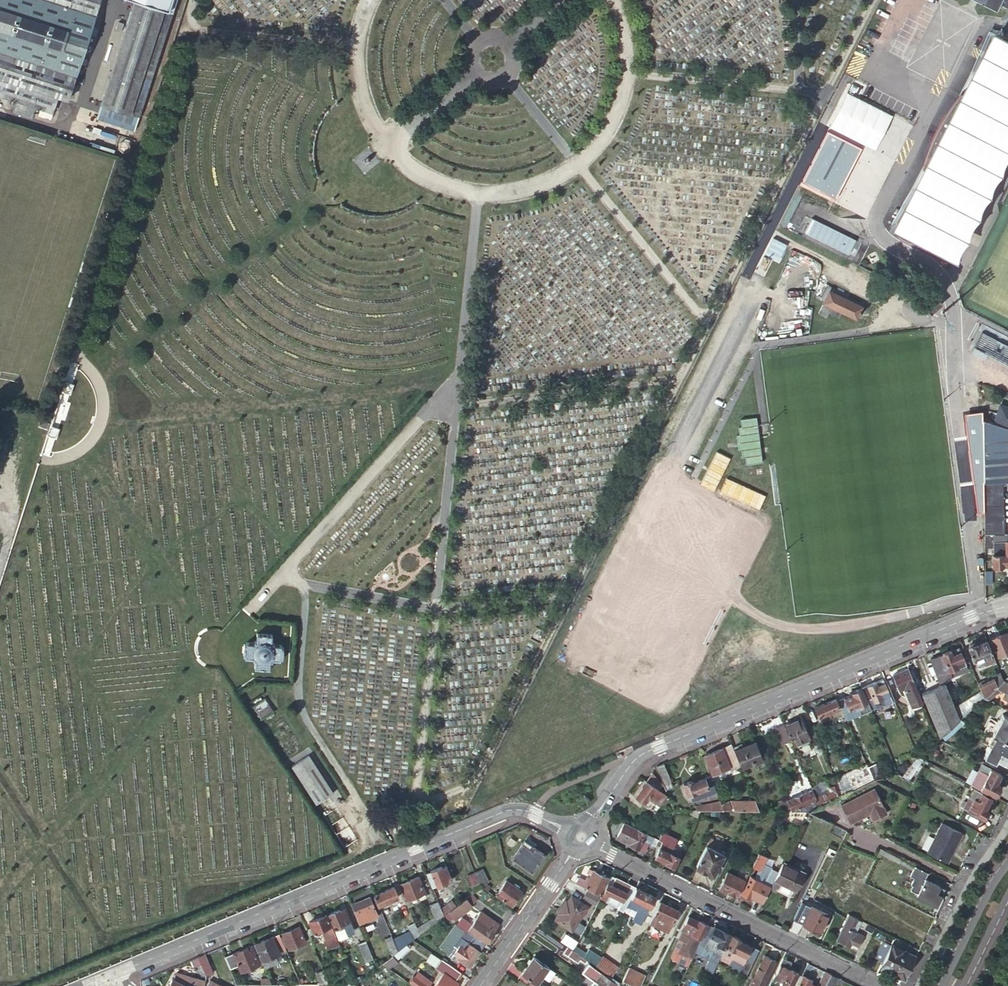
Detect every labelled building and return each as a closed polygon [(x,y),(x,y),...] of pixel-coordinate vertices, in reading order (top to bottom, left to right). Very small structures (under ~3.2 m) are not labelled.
[(17,100),(35,106),(40,108),(53,112),(58,96),(68,100),(99,0),(0,0),(0,95),(17,100)] [(101,104),(139,116),(176,0),(133,0),(101,104)] [(995,10),(998,4),(1007,9),(1007,7),(1007,0),(975,0),(995,10)] [(1007,38),(1007,34),(1000,30),(950,129),(947,136),(898,231),(907,235),(918,211),(952,146),(958,149),(980,106),(974,103),(997,59),(996,59),(1007,38)] [(996,59),(997,59),(1007,65),(1007,38),(996,59)] [(997,59),(974,103),(980,106),(958,149),(952,146),(918,211),(965,235),(1007,152),(1007,65),(997,59)] [(35,106),(17,100),(14,111),(32,117),(35,106)] [(139,116),(101,104),(97,118),(134,130),(139,116)] [(51,119),(53,112),(40,108),(38,115),(51,119)] [(947,136),(950,129),(945,126),(942,133),(947,136)] [(127,149),(128,147),(127,145),(126,143),(125,142),(123,141),(121,141),(119,142),(117,144),(117,146),(117,148),(117,150),(119,151),(121,152),(123,152),(125,152),(126,150),(127,149)] [(918,211),(907,235),(953,260),(965,235),(918,211)] [(811,218),(804,233),(849,254),(856,238),(811,218)] [(864,303),(829,287),(822,302),(857,318),(864,303)] [(982,329),(974,345),(1007,362),(1007,343),(982,329)] [(1000,405),(994,423),(1001,426),(1002,424),(1007,427),(1007,408),(1000,405)] [(39,425),(48,428),(52,416),(42,413),(39,425)] [(748,464),(763,462),(757,417),(742,419),(743,426),(740,426),(741,434),(738,434),(740,449),(743,449),(744,456),(747,456),(748,464)] [(983,420),(984,483),(985,534),(993,534),(1004,535),(1004,533),(1003,482),(1007,482),(1007,428),(1001,426),(994,423),(983,420)] [(985,534),(985,548),(994,547),(993,534),(985,534)] [(1007,565),(1007,541),(1006,541),(1006,555),(1003,555),(1003,554),(993,555),(993,566),(1004,566),(1004,565),(1007,565)] [(255,668),(272,669),(272,662),(274,662),(274,660),(282,660),(282,658),(284,658),(285,646),(283,645),(283,644),(274,643),(275,641),(273,641),(273,633),(258,632),(258,640),(256,640),(255,642),(247,642),(247,644),(246,644),(245,649),(245,655),(246,655),(246,657),(254,658),(254,660),(256,660),(255,668)] [(1007,633),(990,640),(997,658),(1007,653),(1007,634),(1007,633)] [(996,663),(987,641),(978,644),(976,642),(970,644),(970,648),(969,648),(976,666),(992,660),(993,664),(996,663)] [(940,682),(952,677),(952,676),(959,673),(968,670),(961,652),(953,655),(952,651),(931,659),(940,682)] [(900,694),(903,693),(906,692),(914,711),(923,708),(908,669),(893,676),(900,694)] [(983,695),(984,699),(1004,681),(1000,673),(997,674),(998,677),(986,683),(984,681),(978,683),(981,691),(983,695)] [(994,703),(1007,685),(1007,683),(1004,681),(984,699),(994,703)] [(876,682),(861,688),(871,710),(885,704),(885,705),(893,702),(885,683),(878,686),(876,682)] [(938,735),(940,737),(960,719),(957,712),(955,707),(945,684),(922,693),(938,735)] [(839,701),(843,711),(848,709),(853,718),(871,710),(861,688),(852,692),(853,694),(839,701)] [(957,712),(960,719),(984,699),(983,695),(981,691),(955,707),(957,712)] [(906,692),(903,693),(911,713),(914,711),(906,692)] [(252,706),(261,719),(273,711),(265,698),(252,706)] [(839,701),(838,698),(815,707),(821,721),(843,711),(839,701)] [(1007,743),(1007,717),(1003,714),(993,736),(994,736),(1007,743)] [(792,721),(784,725),(792,745),(802,741),(804,745),(810,742),(808,739),(809,738),(801,721),(800,718),(792,721)] [(790,741),(784,725),(776,728),(782,744),(790,741)] [(994,736),(984,756),(996,763),(998,760),(1007,765),(1007,763),(1007,743),(994,736)] [(742,744),(733,747),(742,767),(753,763),(754,765),(764,761),(755,741),(743,746),(742,744)] [(740,766),(731,744),(705,755),(712,774),(729,767),(731,770),(740,766)] [(802,748),(795,751),(804,772),(810,769),(802,748)] [(292,766),(315,805),(333,794),(309,756),(292,766)] [(862,772),(837,784),(842,797),(875,783),(865,760),(858,764),(862,772)] [(909,779),(920,765),(914,760),(904,775),(909,779)] [(664,763),(656,766),(666,790),(674,786),(664,763)] [(978,771),(971,784),(994,796),(1000,785),(996,783),(1001,774),(990,769),(987,775),(978,771)] [(652,773),(646,781),(659,789),(663,785),(652,773)] [(713,785),(710,776),(693,782),(692,780),(684,783),(688,795),(691,794),(693,801),(710,794),(707,787),(713,785)] [(811,788),(812,791),(819,807),(842,797),(837,784),(833,776),(825,780),(830,791),(820,797),(815,786),(811,788)] [(663,804),(668,797),(668,796),(659,789),(646,781),(635,796),(645,803),(645,802),(649,797),(657,802),(658,800),(663,804)] [(991,797),(974,788),(963,808),(983,818),(988,809),(985,807),(991,797)] [(812,791),(787,801),(792,812),(808,812),(819,807),(812,791)] [(873,792),(840,807),(848,825),(868,816),(871,823),(884,817),(873,792)] [(787,801),(786,797),(778,801),(782,812),(792,812),(787,801)] [(734,811),(752,811),(759,811),(755,800),(730,801),(734,811)] [(721,804),(720,801),(697,806),(697,810),(700,810),(724,810),(721,804)] [(724,810),(732,811),(728,801),(721,804),(724,810)] [(659,839),(624,822),(616,837),(630,844),(629,845),(644,852),(649,843),(656,846),(659,839)] [(962,833),(940,822),(925,852),(947,863),(962,833)] [(527,837),(524,840),(537,849),(539,845),(527,837)] [(846,848),(852,851),(855,845),(843,839),(840,845),(846,848)] [(537,849),(524,840),(512,858),(532,871),(544,854),(537,849)] [(720,845),(709,840),(696,866),(713,875),(725,851),(721,849),(720,851),(717,850),(720,845)] [(666,863),(674,867),(682,851),(663,842),(655,857),(666,862),(666,863)] [(843,853),(846,848),(840,845),(837,851),(843,853)] [(751,897),(763,903),(771,886),(775,879),(780,870),(765,862),(767,857),(759,853),(753,866),(759,869),(756,876),(759,877),(757,880),(751,876),(742,895),(750,898),(751,897)] [(805,873),(783,862),(780,870),(775,879),(797,890),(805,873)] [(719,888),(738,897),(752,867),(746,864),(742,871),(740,870),(737,877),(727,872),(719,888)] [(431,872),(426,873),(432,887),(451,880),(446,866),(442,868),(441,866),(431,871),(431,872)] [(925,879),(928,873),(915,866),(910,876),(914,879),(911,885),(913,886),(910,890),(918,894),(917,896),(936,905),(941,895),(936,893),(940,887),(925,879)] [(481,887),(488,891),(491,886),(485,883),(488,880),(482,869),(475,872),(481,887)] [(609,878),(593,870),(589,869),(588,871),(591,873),(587,882),(585,885),(602,893),(603,890),(607,882),(609,878)] [(481,887),(475,872),(467,875),(473,890),(481,887)] [(418,876),(400,884),(406,896),(403,897),(407,907),(413,904),(412,903),(423,898),(421,894),(425,892),(418,876)] [(602,893),(600,897),(605,899),(605,898),(608,892),(628,902),(631,897),(636,887),(616,877),(615,878),(610,876),(609,878),(607,882),(603,890),(602,893)] [(522,891),(506,880),(496,895),(512,906),(513,904),(515,904),(517,901),(516,898),(522,891)] [(394,887),(374,895),(378,905),(395,898),(397,901),(400,900),(394,887)] [(631,897),(628,902),(627,905),(646,914),(655,897),(636,887),(631,897)] [(599,896),(586,890),(582,898),(595,904),(599,896)] [(608,892),(605,898),(626,908),(627,905),(628,902),(608,892)] [(472,894),(466,898),(472,906),(478,901),(472,894)] [(587,906),(571,895),(567,902),(566,901),(559,912),(560,913),(556,919),(572,930),(587,906)] [(370,897),(352,904),(360,923),(378,916),(370,897)] [(447,897),(438,901),(441,908),(450,901),(447,897)] [(444,915),(458,924),(466,930),(469,925),(458,917),(472,906),(466,898),(454,907),(444,915)] [(436,920),(444,915),(441,908),(438,901),(429,905),(435,917),(417,928),(419,934),(437,921),(436,920)] [(441,908),(444,915),(454,907),(450,901),(441,908)] [(678,910),(659,901),(649,922),(663,928),(668,931),(674,920),(678,910)] [(828,913),(811,905),(802,924),(819,932),(828,913)] [(340,909),(329,913),(341,940),(346,938),(344,933),(353,929),(344,908),(340,910),(340,909)] [(475,934),(486,942),(498,924),(481,912),(468,930),(475,934)] [(337,951),(341,950),(327,914),(309,922),(315,935),(318,937),(327,933),(330,939),(327,940),(327,941),(326,941),(328,947),(330,946),(330,947),(335,945),(337,951)] [(854,926),(858,919),(849,914),(836,940),(837,940),(837,942),(843,944),(843,943),(850,947),(852,943),(859,946),(864,936),(850,929),(852,925),(854,926)] [(701,939),(709,924),(699,920),(699,921),(689,916),(682,931),(683,932),(680,939),(684,941),(679,952),(692,959),(695,951),(700,943),(701,939)] [(407,926),(414,939),(419,934),(417,928),(414,923),(407,926)] [(470,966),(485,944),(484,944),(473,936),(466,930),(458,924),(441,947),(449,953),(448,955),(453,957),(456,953),(463,958),(461,960),(470,966)] [(709,958),(704,967),(713,972),(716,967),(718,963),(719,961),(720,958),(722,954),(725,948),(732,934),(715,925),(714,927),(709,924),(701,939),(700,943),(695,951),(709,958)] [(300,926),(282,933),(289,949),(306,942),(300,926)] [(285,948),(280,934),(255,944),(264,968),(279,962),(276,955),(280,953),(279,950),(285,948)] [(722,954),(720,958),(730,963),(740,968),(744,962),(745,960),(752,964),(753,962),(759,950),(740,941),(741,938),(732,934),(725,948),(722,954)] [(920,940),(907,934),(904,940),(916,947),(920,940)] [(385,939),(392,956),(398,951),(391,936),(385,939)] [(365,961),(373,958),(365,941),(358,943),(365,961)] [(882,961),(890,945),(883,941),(875,957),(882,961)] [(904,979),(916,957),(891,944),(890,945),(882,961),(881,964),(893,970),(892,973),(902,978),(904,979)] [(252,945),(225,956),(230,969),(239,965),(241,972),(250,968),(251,971),(253,970),(252,967),(260,964),(252,945)] [(573,950),(567,947),(563,953),(578,963),(580,960),(586,963),(588,961),(573,950)] [(205,954),(198,957),(205,975),(213,973),(205,954)] [(548,967),(533,956),(522,972),(537,983),(542,976),(549,980),(555,972),(548,967)] [(602,956),(597,967),(605,972),(612,962),(602,956)] [(764,956),(749,985),(763,985),(775,961),(764,956)] [(791,962),(783,957),(779,964),(780,964),(776,974),(775,973),(773,977),(779,981),(780,980),(789,984),(791,981),(793,983),(798,973),(788,968),(791,962)] [(713,972),(712,976),(717,978),(721,970),(722,971),(726,964),(719,961),(718,963),(716,967),(713,972)] [(612,962),(605,972),(607,974),(611,977),(618,967),(612,962)] [(620,982),(611,977),(607,974),(606,975),(589,963),(583,972),(602,985),(617,985),(620,982)] [(449,965),(444,972),(456,980),(461,973),(449,965)] [(196,981),(197,979),(178,970),(175,976),(174,976),(169,985),(193,985),(196,981)] [(321,984),(321,985),(322,985),(328,983),(323,970),(316,973),(321,984)] [(456,980),(444,972),(434,985),(456,985),(459,983),(456,980)] [(830,974),(825,972),(817,985),(825,985),(830,974)] [(626,973),(623,980),(635,985),(640,985),(643,981),(626,973)] [(830,974),(825,985),(833,985),(837,978),(830,974)] [(802,975),(797,985),(816,985),(810,983),(811,979),(802,975)] [(414,985),(429,985),(415,976),(410,983),(414,985)]
